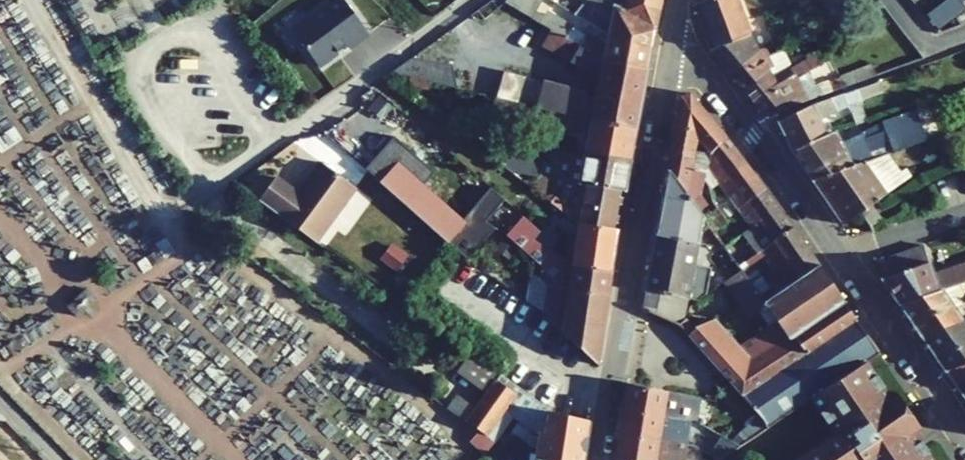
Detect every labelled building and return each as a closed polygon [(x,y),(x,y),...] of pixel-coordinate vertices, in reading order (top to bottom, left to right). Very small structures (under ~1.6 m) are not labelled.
[(291,32),(319,70),(366,34),(341,0),(334,0),(291,32)] [(503,2),(530,18),(541,0),(504,0),(503,2)] [(573,14),(591,25),(606,34),(651,47),(655,29),(612,3),(608,0),(580,0),(583,2),(573,14)] [(655,29),(659,9),(634,0),(608,0),(612,3),(655,29)] [(659,9),(661,0),(634,0),(659,9)] [(693,3),(711,49),(749,35),(736,0),(694,0),(693,3)] [(959,0),(946,0),(926,15),(938,31),(964,10),(964,8),(959,0)] [(572,25),(546,11),(543,16),(539,24),(550,30),(579,46),(601,60),(647,69),(651,47),(606,34),(604,43),(588,33),(586,32),(584,35),(571,28),(572,25)] [(531,19),(539,24),(543,16),(536,12),(531,19)] [(586,94),(503,71),(495,97),(538,108),(564,114),(636,128),(647,69),(601,60),(579,46),(550,30),(541,45),(598,76),(593,99),(587,97),(586,94)] [(757,51),(749,35),(711,49),(730,73),(757,51)] [(744,90),(765,115),(823,95),(817,84),(812,87),(804,74),(830,59),(823,47),(789,70),(792,75),(775,84),(770,75),(768,71),(744,90)] [(768,71),(770,75),(784,68),(776,52),(768,55),(763,48),(757,51),(730,73),(744,90),(768,71)] [(411,57),(392,72),(409,77),(430,82),(456,88),(451,64),(411,57)] [(839,76),(845,87),(875,76),(870,65),(839,76)] [(409,77),(407,86),(428,90),(430,82),(409,77)] [(823,95),(843,87),(839,78),(817,84),(823,95)] [(878,81),(810,105),(776,121),(791,152),(809,144),(826,136),(818,120),(848,105),(855,125),(867,121),(859,100),(883,92),(878,81)] [(738,212),(750,228),(760,221),(746,203),(764,190),(744,163),(738,166),(743,173),(730,181),(718,157),(732,146),(724,135),(689,94),(679,97),(674,127),(695,137),(708,153),(709,157),(706,168),(717,184),(729,200),(738,212)] [(490,117),(533,127),(535,121),(538,108),(495,97),(490,117)] [(583,155),(628,164),(636,128),(564,114),(538,108),(535,121),(578,131),(578,128),(588,129),(583,155)] [(887,154),(924,140),(914,111),(880,122),(861,134),(840,144),(834,132),(826,136),(809,144),(791,152),(812,181),(887,154)] [(695,137),(674,127),(669,153),(692,158),(688,177),(703,180),(706,168),(709,157),(708,153),(695,137)] [(744,163),(732,146),(718,157),(730,181),(743,173),(738,166),(744,163)] [(535,176),(579,184),(623,192),(628,164),(583,155),(556,150),(553,163),(510,155),(503,167),(510,172),(535,176)] [(381,151),(373,160),(378,165),(387,156),(381,151)] [(666,170),(698,212),(707,205),(699,195),(703,180),(688,177),(692,158),(669,153),(666,170)] [(868,206),(915,174),(911,168),(907,171),(905,168),(900,171),(887,154),(812,181),(842,224),(858,212),(868,206)] [(365,169),(466,259),(482,241),(387,156),(378,165),(373,160),(365,169)] [(257,201),(268,209),(278,198),(322,197),(338,210),(355,187),(320,162),(298,193),(275,177),(257,201)] [(709,190),(717,184),(706,168),(703,180),(709,190)] [(654,235),(697,243),(702,217),(698,212),(666,170),(654,235)] [(510,172),(532,189),(535,176),(510,172)] [(573,213),(554,196),(549,202),(576,223),(617,230),(623,192),(579,184),(573,213)] [(792,228),(764,190),(746,203),(760,221),(750,228),(742,234),(756,254),(792,228)] [(268,209),(315,243),(338,210),(322,197),(278,198),(268,209)] [(505,235),(522,216),(503,199),(484,222),(505,235)] [(738,212),(729,200),(717,209),(726,221),(738,212)] [(868,206),(858,212),(869,227),(878,220),(868,206)] [(726,221),(717,209),(703,220),(712,232),(726,221)] [(611,270),(570,266),(570,264),(550,250),(532,239),(539,230),(522,216),(505,235),(541,267),(568,287),(607,295),(611,270)] [(617,230),(576,223),(570,264),(570,266),(611,270),(617,230)] [(532,239),(550,250),(559,236),(542,226),(539,230),(532,239)] [(738,267),(740,270),(764,302),(818,266),(792,228),(756,254),(738,267)] [(693,265),(697,243),(654,235),(643,291),(687,299),(696,300),(706,292),(710,268),(693,265)] [(497,247),(511,255),(516,247),(502,239),(497,247)] [(400,265),(406,256),(393,246),(388,254),(400,265)] [(922,247),(896,256),(901,271),(883,277),(880,278),(899,305),(941,290),(958,284),(964,282),(964,264),(932,275),(922,247)] [(388,254),(383,260),(396,270),(400,265),(388,254)] [(877,262),(883,277),(901,271),(896,256),(877,262)] [(758,310),(769,326),(738,346),(714,320),(695,329),(685,318),(682,320),(677,325),(741,395),(846,324),(854,318),(818,266),(764,302),(740,270),(722,282),(748,318),(758,310)] [(543,313),(597,363),(607,295),(568,287),(541,267),(539,280),(547,286),(543,313)] [(528,282),(525,302),(543,313),(547,286),(539,280),(531,276),(528,282)] [(963,293),(958,284),(941,290),(899,305),(910,321),(964,302),(964,292),(963,293)] [(640,308),(677,325),(682,320),(687,299),(643,291),(640,308)] [(910,321),(920,336),(964,320),(964,302),(910,321)] [(878,353),(854,318),(846,324),(741,395),(758,415),(762,418),(764,424),(766,428),(809,400),(866,362),(878,353)] [(920,336),(945,372),(964,364),(964,320),(920,336)] [(464,350),(459,357),(464,361),(470,354),(464,350)] [(464,361),(456,372),(486,392),(498,374),(470,354),(464,361)] [(866,362),(809,400),(833,435),(795,459),(872,459),(911,434),(919,428),(895,393),(889,397),(866,362)] [(964,402),(964,364),(945,372),(964,402)] [(490,439),(492,434),(497,437),(512,418),(537,435),(536,439),(535,449),(530,448),(525,444),(504,441),(504,442),(534,459),(582,459),(588,421),(553,413),(498,374),(486,392),(475,408),(466,421),(478,430),(485,434),(490,439)] [(689,420),(691,409),(696,410),(698,398),(626,383),(622,409),(689,420)] [(446,407),(466,421),(475,408),(455,394),(446,407)] [(617,435),(686,446),(689,420),(622,409),(617,435)] [(753,436),(766,428),(764,424),(762,418),(758,415),(732,442),(739,446),(753,436)] [(469,440),(483,454),(494,442),(490,439),(485,434),(478,430),(469,440)] [(921,449),(911,434),(872,459),(905,459),(921,449)] [(617,435),(614,459),(619,459),(684,459),(686,446),(617,435)] [(718,459),(739,446),(732,442),(721,435),(709,455),(718,459)] [(526,438),(525,444),(530,448),(535,449),(536,439),(526,438)] [(503,454),(507,458),(520,459),(524,459),(527,459),(534,459),(504,442),(503,454)] [(921,449),(905,459),(928,459),(921,449)]
